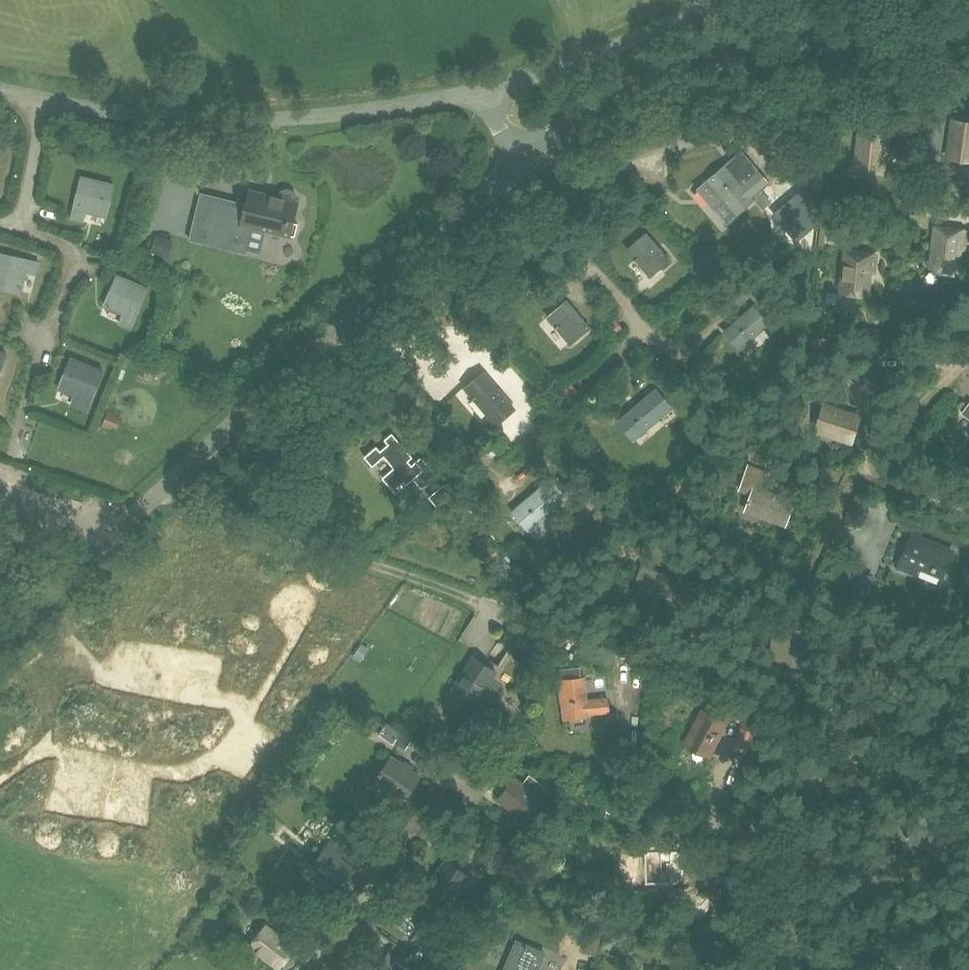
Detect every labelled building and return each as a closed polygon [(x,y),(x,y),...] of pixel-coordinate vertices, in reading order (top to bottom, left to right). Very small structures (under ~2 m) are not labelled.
[(947,159),(968,162),(968,124),(953,121),(947,159)] [(859,133),(855,170),(881,173),(885,136),(859,133)] [(708,181),(699,190),(709,202),(713,197),(719,204),(724,200),(736,214),(755,198),(763,208),(771,202),(760,190),(768,183),(770,185),(771,185),(752,163),(745,156),(736,164),(738,165),(731,171),(726,165),(708,181)] [(82,176),(71,218),(83,221),(86,211),(106,216),(114,183),(82,176)] [(928,177),(925,189),(937,192),(939,180),(928,177)] [(221,201),(214,232),(248,240),(251,225),(266,229),(290,235),(294,236),(297,224),(293,223),(298,202),(295,201),(297,195),(295,192),(293,190),(287,189),(284,189),(281,191),(280,197),(250,190),(247,200),(246,207),(221,201)] [(819,209),(802,218),(816,243),(833,233),(819,209)] [(731,212),(724,224),(739,233),(746,222),(731,212)] [(843,223),(841,243),(856,245),(858,225),(843,223)] [(936,228),(931,268),(955,271),(958,249),(962,249),(964,232),(936,228)] [(647,233),(628,249),(636,258),(635,259),(636,260),(637,259),(650,274),(650,275),(650,276),(670,259),(647,233)] [(173,258),(177,244),(164,240),(160,254),(173,258)] [(39,262),(0,252),(0,286),(21,292),(26,271),(37,274),(39,262)] [(846,253),(841,292),(865,295),(868,273),(872,273),(873,256),(846,253)] [(118,274),(104,305),(124,313),(119,323),(131,328),(148,288),(118,274)] [(568,301),(549,317),(557,326),(555,327),(556,328),(558,327),(571,342),(570,343),(571,344),(590,328),(568,301)] [(753,308),(724,332),(738,349),(767,325),(768,324),(754,307),(753,308)] [(71,357),(59,388),(79,396),(75,406),(86,410),(102,369),(71,357)] [(485,371),(466,387),(474,396),(472,398),(473,399),(475,398),(488,413),(487,413),(488,414),(497,406),(506,416),(516,408),(485,371)] [(657,389),(619,422),(632,438),(671,406),(657,389)] [(823,406),(814,431),(850,443),(859,418),(823,406)] [(378,445),(366,456),(374,465),(385,456),(395,467),(383,477),(397,493),(402,489),(400,486),(401,485),(403,487),(406,484),(404,482),(405,481),(408,484),(414,478),(422,488),(438,474),(422,456),(412,465),(409,461),(414,456),(393,432),(386,439),(389,443),(382,450),(378,445)] [(749,466),(741,489),(752,493),(750,499),(749,499),(748,503),(749,503),(746,509),(785,523),(794,500),(759,488),(765,472),(749,466)] [(542,470),(513,495),(522,505),(514,512),(527,528),(565,496),(551,480),(542,470)] [(442,486),(430,496),(438,505),(450,495),(442,486)] [(900,552),(903,523),(886,522),(884,551),(900,552)] [(912,531),(899,563),(915,569),(919,560),(944,570),(953,548),(912,531)] [(642,566),(635,586),(674,600),(681,580),(642,566)] [(851,566),(846,578),(849,579),(846,585),(864,592),(867,587),(869,588),(874,576),(851,566)] [(142,656),(138,682),(229,698),(233,672),(142,656)] [(465,673),(449,697),(470,711),(496,669),(485,662),(476,656),(465,673)] [(581,666),(560,668),(561,679),(563,702),(565,701),(566,717),(588,715),(588,712),(609,710),(608,698),(587,700),(584,677),(582,677),(581,666)] [(748,693),(742,711),(747,713),(743,728),(753,731),(764,698),(748,693)] [(702,712),(688,742),(709,753),(724,723),(702,712)] [(743,728),(736,748),(747,751),(753,731),(743,728)] [(391,756),(376,779),(392,790),(390,792),(401,799),(402,797),(405,798),(421,775),(391,756)] [(60,772),(56,798),(146,814),(151,788),(60,772)] [(515,776),(499,798),(528,820),(544,798),(515,776)] [(907,834),(906,837),(909,838),(909,837),(931,845),(928,852),(939,856),(949,828),(944,827),(947,819),(910,807),(906,820),(912,822),(908,834),(907,834)] [(343,824),(336,833),(352,846),(359,836),(343,824)] [(329,842),(311,865),(338,886),(353,867),(340,857),(343,853),(329,842)] [(684,879),(690,854),(653,846),(646,877),(671,883),(673,876),(684,879)] [(489,848),(480,861),(492,870),(502,857),(489,848)] [(448,860),(429,886),(449,900),(468,874),(448,860)] [(355,892),(367,884),(357,871),(346,879),(355,892)] [(266,925),(250,945),(279,968),(295,947),(266,925)] [(589,928),(583,950),(596,954),(602,932),(589,928)] [(607,932),(604,945),(617,948),(620,935),(607,932)] [(505,969),(537,969),(545,952),(517,940),(505,969)] [(419,965),(412,954),(413,952),(412,951),(408,957),(402,947),(395,956),(390,953),(378,969),(415,969),(419,965)]
